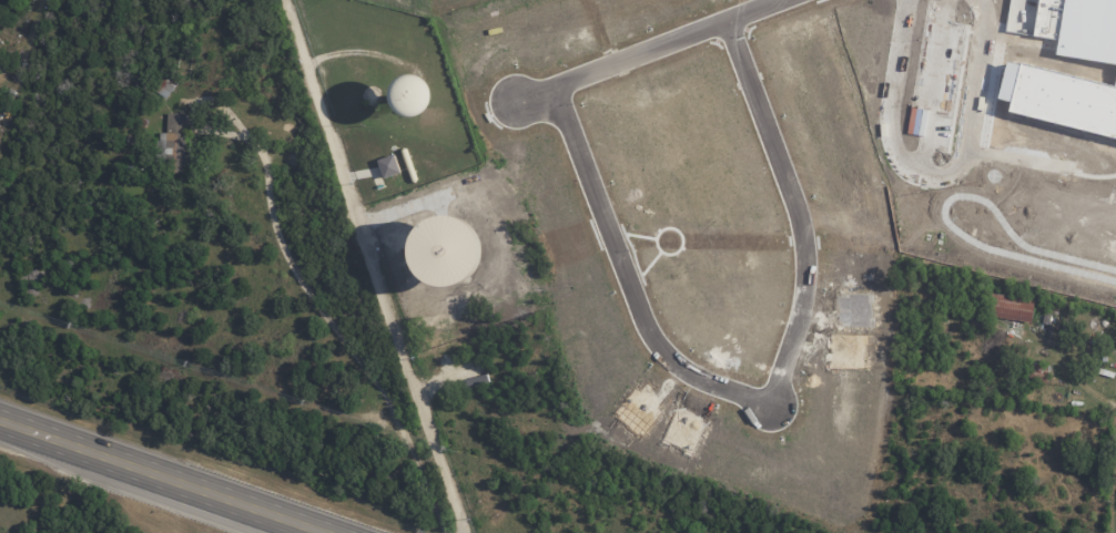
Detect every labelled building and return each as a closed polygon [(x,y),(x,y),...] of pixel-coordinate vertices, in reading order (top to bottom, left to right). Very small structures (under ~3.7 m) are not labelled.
[(1026,29),(1032,0),(1115,0),(1115,74),(1109,72),(1112,61),(1049,48),(1053,34),(1026,29)] [(1004,52),(1115,76),(1115,129),(1003,103),(1005,94),(996,88),(1004,52)] [(179,80),(164,71),(152,92),(166,101),(179,80)] [(404,81),(402,115),(438,116),(440,82),(404,81)] [(187,115),(168,114),(167,133),(159,133),(158,166),(172,166),(172,172),(186,173),(187,115)] [(378,160),(384,179),(402,173),(395,154),(378,160)] [(1032,323),(1035,300),(992,294),(989,317),(1032,323)] [(456,365),(459,378),(482,372),(479,360),(456,365)] [(465,380),(467,388),(488,382),(486,375),(465,380)]
